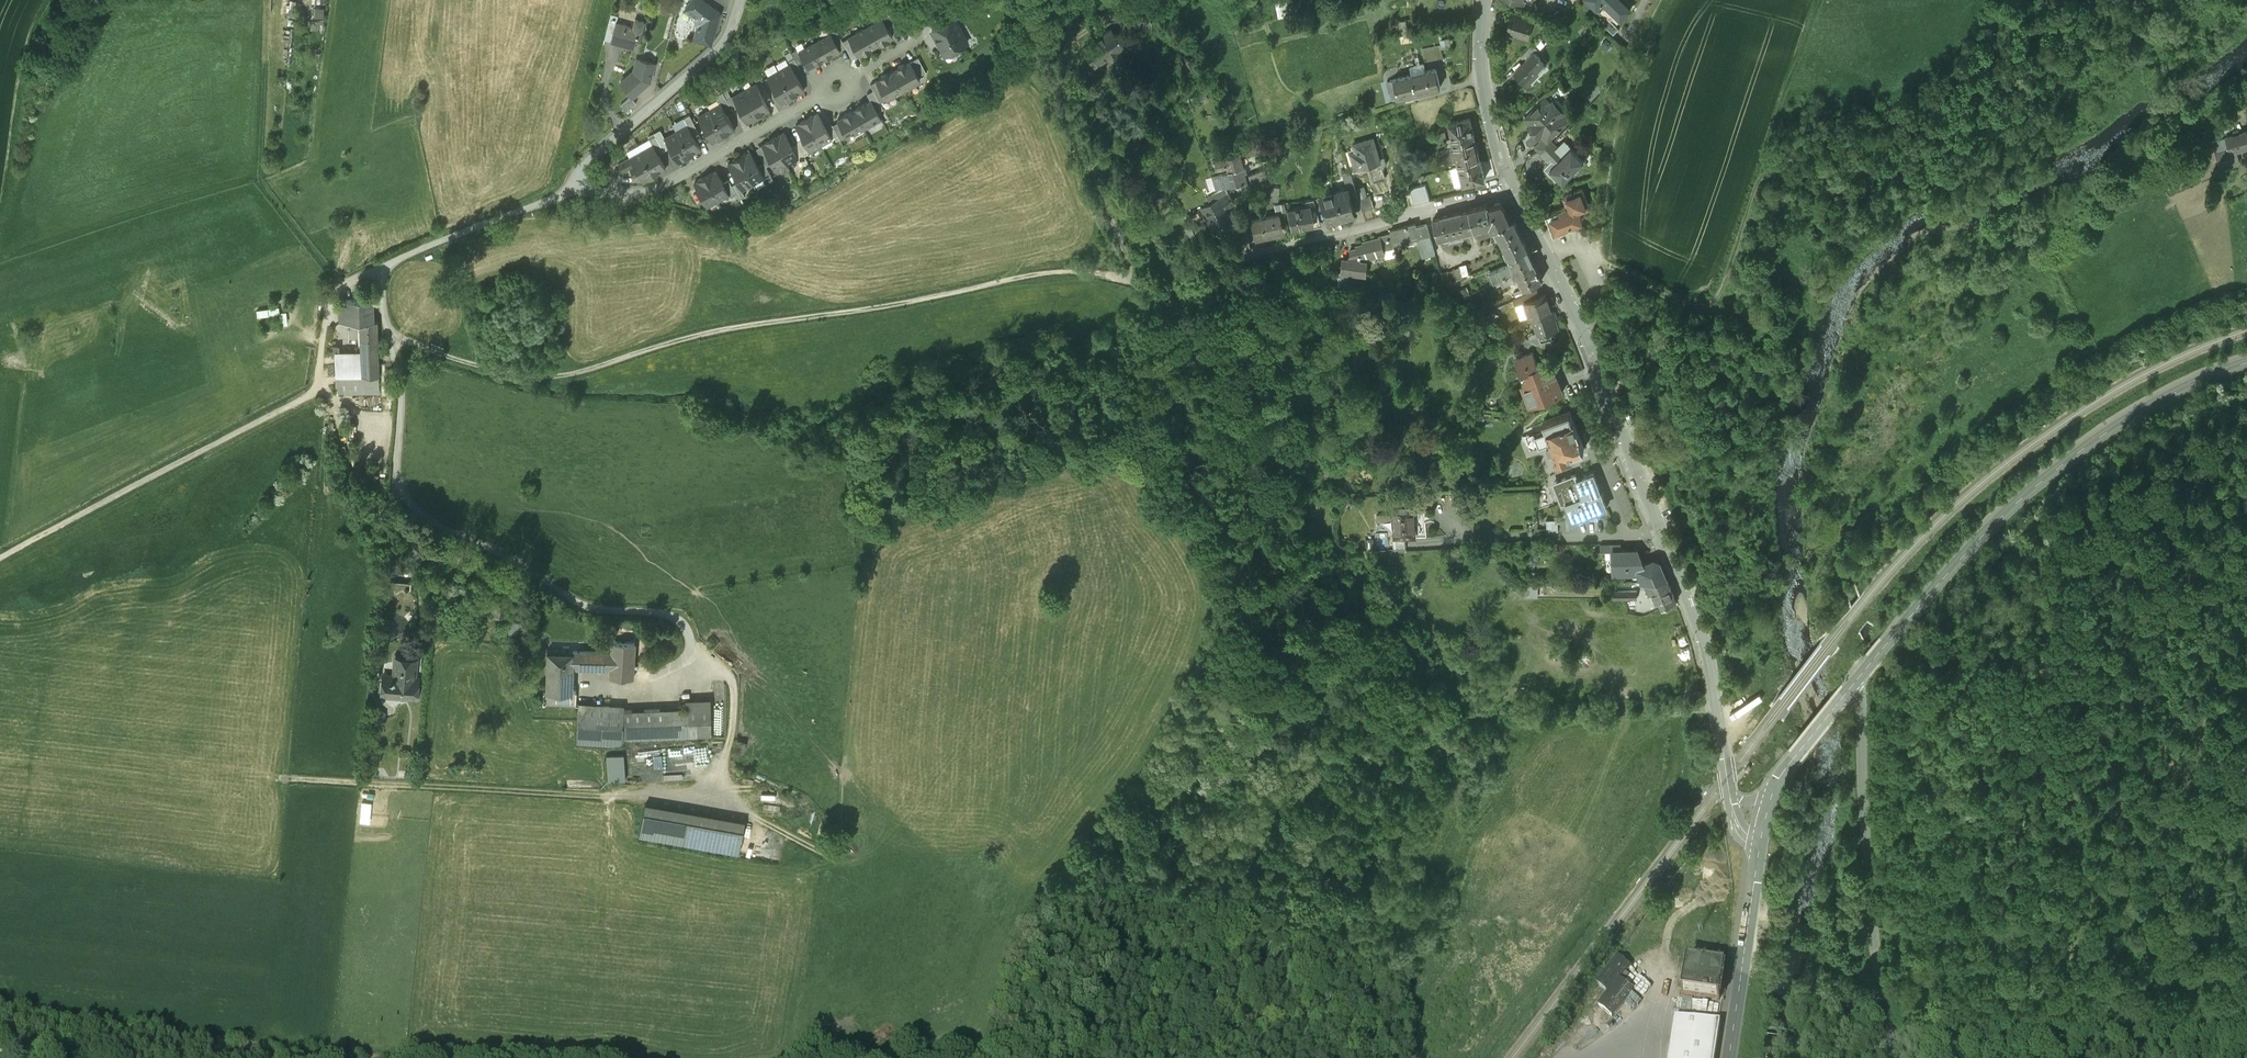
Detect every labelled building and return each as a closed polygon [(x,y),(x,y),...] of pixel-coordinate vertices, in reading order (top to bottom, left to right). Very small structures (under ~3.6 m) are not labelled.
[(685,5),(695,13),(694,15),(693,16),(697,22),(694,33),(704,37),(707,36),(708,35),(709,34),(711,26),(714,26),(720,8),(708,0),(689,0),(685,5)] [(1278,15),(1284,13),(1282,0),(1275,0),(1278,15)] [(1623,0),(1589,0),(1597,7),(1602,2),(1606,6),(1608,4),(1622,17),(1631,7),(1623,0)] [(953,4),(939,12),(944,21),(954,15),(954,16),(958,14),(953,4)] [(897,22),(886,10),(880,14),(882,17),(888,27),(897,22)] [(1534,16),(1512,10),(1507,29),(1529,35),(1534,16)] [(616,19),(617,19),(618,14),(611,12),(604,37),(611,39),(611,38),(616,19)] [(944,21),(931,28),(944,51),(967,38),(954,16),(954,15),(944,21)] [(624,42),(637,46),(644,18),(635,16),(633,24),(617,19),(616,19),(611,38),(624,41),(624,42)] [(875,20),(865,26),(875,44),(880,42),(880,43),(888,38),(887,37),(892,35),(888,27),(882,17),(876,21),(875,20)] [(1619,27),(1608,17),(1603,22),(1614,33),(1619,27)] [(865,26),(854,32),(855,33),(848,37),(858,54),(863,51),(863,52),(871,48),(870,47),(875,44),(865,26)] [(1116,36),(1111,28),(1083,47),(1091,60),(1105,51),(1110,59),(1109,61),(1108,63),(1109,65),(1109,67),(1111,68),(1113,69),(1115,69),(1117,68),(1119,67),(1120,65),(1120,63),(1119,61),(1117,59),(1119,58),(1118,57),(1122,54),(1118,48),(1124,44),(1117,35),(1116,36)] [(845,46),(836,29),(830,32),(832,34),(840,49),(845,46)] [(832,34),(825,38),(824,36),(814,42),(824,58),(825,57),(825,58),(840,49),(832,34)] [(1613,44),(1606,37),(1600,43),(1607,50),(1613,44)] [(814,42),(805,47),(806,49),(799,53),(803,60),(807,67),(824,58),(814,42)] [(1444,42),(1424,45),(1426,58),(1446,55),(1444,42)] [(1533,43),(1523,53),(1528,57),(1535,50),(1535,51),(1538,48),(1533,43)] [(799,53),(797,48),(791,51),(794,57),(797,63),(803,60),(799,53)] [(1528,57),(1515,70),(1525,80),(1537,68),(1539,70),(1546,63),(1540,57),(1541,56),(1535,51),(1535,50),(1528,57)] [(918,54),(910,59),(917,72),(925,68),(918,54)] [(654,60),(637,55),(634,67),(620,79),(632,92),(649,77),(654,60)] [(797,63),(794,57),(788,60),(790,63),(795,71),(800,68),(797,63)] [(904,61),(897,65),(898,66),(893,68),(903,87),(914,81),(913,80),(920,76),(917,72),(910,59),(905,62),(904,61)] [(795,71),(790,63),(778,69),(792,94),(804,88),(795,71)] [(888,71),(887,70),(880,74),(881,75),(875,78),(885,95),(892,92),(892,93),(903,87),(893,68),(888,71)] [(1435,68),(1394,79),(1399,97),(1441,86),(1437,69),(1435,68)] [(792,94),(778,69),(767,76),(781,101),(792,94)] [(885,95),(875,78),(870,81),(873,87),(879,98),(885,95)] [(1399,97),(1394,79),(1388,80),(1391,92),(1392,92),(1394,98),(1399,97)] [(769,107),(755,82),(744,89),(758,114),(769,107)] [(879,98),(873,87),(866,90),(870,97),(871,97),(877,107),(882,104),(879,98)] [(758,114),(744,89),(732,95),(746,120),(758,114)] [(732,108),(722,91),(716,94),(720,102),(721,102),(726,111),(732,108)] [(630,93),(620,102),(626,108),(636,100),(630,93)] [(870,97),(864,101),(863,100),(856,104),(856,105),(854,107),(863,124),(874,118),(874,117),(875,116),(874,115),(880,112),(877,107),(871,97),(870,97)] [(1566,119),(1545,98),(1527,117),(1532,123),(1530,125),(1539,135),(1542,132),(1546,136),(1548,138),(1566,119)] [(726,111),(721,102),(720,102),(709,108),(723,133),(735,127),(726,111)] [(851,107),(843,111),(844,112),(837,116),(838,118),(845,132),(851,129),(852,129),(853,130),(863,124),(854,107),(851,108),(851,107)] [(723,133),(709,108),(698,115),(712,140),(723,133)] [(831,134),(818,110),(814,112),(814,111),(806,115),(820,140),(831,134)] [(698,128),(689,113),(684,116),(687,123),(692,132),(698,128)] [(820,140),(806,115),(799,120),(795,122),(802,134),(809,147),(820,140)] [(845,132),(838,118),(832,121),(839,135),(845,132)] [(1470,119),(1449,124),(1453,141),(1474,136),(1470,119)] [(692,132),(687,123),(676,130),(689,153),(700,146),(692,132)] [(784,129),(780,131),(780,130),(772,134),(786,159),(797,153),(792,143),(784,129)] [(689,153),(676,130),(664,136),(677,159),(689,153)] [(2209,141),(2215,161),(2246,151),(2246,132),(2246,130),(2209,141)] [(1445,132),(1439,134),(1441,142),(1447,141),(1445,132)] [(663,148),(655,134),(649,137),(652,143),(653,142),(658,151),(663,148)] [(772,134),(765,139),(761,141),(775,166),(786,159),(772,134)] [(809,147),(802,134),(796,137),(797,139),(803,150),(809,147)] [(1474,136),(1453,141),(1455,148),(1452,149),(1450,148),(1442,150),(1444,157),(1478,149),(1474,136)] [(1546,136),(1535,146),(1541,153),(1552,142),(1548,138),(1546,136)] [(803,150),(797,139),(792,143),(797,153),(799,156),(801,160),(807,157),(803,150)] [(1373,139),(1354,144),(1356,151),(1351,152),(1356,170),(1369,166),(1370,170),(1381,167),(1373,139)] [(658,151),(653,142),(652,143),(641,149),(654,172),(666,165),(658,151)] [(1562,152),(1552,142),(1541,153),(1552,163),(1562,152)] [(1255,143),(1245,146),(1248,154),(1257,151),(1255,143)] [(1572,147),(1550,169),(1563,182),(1585,160),(1572,147)] [(750,148),(746,150),(746,149),(738,153),(752,178),(764,172),(758,161),(750,148)] [(654,172),(641,149),(630,155),(634,163),(642,178),(654,172)] [(1478,149),(1444,157),(1446,164),(1454,162),(1455,160),(1458,160),(1460,167),(1481,162),(1478,149)] [(752,178),(738,153),(731,158),(728,160),(737,177),(741,185),(752,178)] [(1238,153),(1224,156),(1227,166),(1227,169),(1242,166),(1238,153)] [(630,155),(618,162),(622,169),(634,163),(630,155)] [(1227,166),(1224,156),(1214,160),(1217,169),(1227,166)] [(773,175),(764,158),(758,161),(764,172),(767,178),(773,175)] [(1481,162),(1460,167),(1464,184),(1485,179),(1481,162)] [(1242,166),(1227,169),(1228,171),(1229,176),(1237,174),(1240,183),(1246,181),(1247,181),(1244,172),(1246,171),(1244,165),(1242,166)] [(723,178),(716,167),(712,169),(712,168),(705,172),(717,195),(729,189),(723,178)] [(1264,169),(1249,175),(1252,186),(1259,183),(1258,179),(1266,177),(1264,169)] [(1237,174),(1229,176),(1228,171),(1222,173),(1225,186),(1240,183),(1237,174)] [(717,195),(705,172),(697,176),(698,177),(694,179),(706,202),(717,195)] [(1222,173),(1213,176),(1218,193),(1226,188),(1225,186),(1222,173)] [(1359,201),(1351,174),(1343,177),(1347,190),(1352,203),(1359,201)] [(731,180),(728,175),(723,178),(729,189),(730,192),(736,189),(731,180)] [(741,185),(737,177),(731,180),(736,189),(739,194),(744,190),(741,185)] [(1246,181),(1240,183),(1244,196),(1250,194),(1246,181)] [(1218,193),(1207,199),(1210,204),(1202,208),(1203,209),(1228,194),(1235,203),(1226,188),(1218,193)] [(1582,219),(1579,210),(1589,206),(1582,188),(1564,195),(1568,206),(1546,215),(1554,234),(1574,226),(1572,223),(1582,219)] [(1337,193),(1334,194),(1342,219),(1348,217),(1349,218),(1356,216),(1352,203),(1347,190),(1344,191),(1343,190),(1337,192),(1337,193)] [(1411,196),(1414,207),(1429,203),(1426,192),(1411,196)] [(1233,226),(1225,209),(1235,203),(1228,194),(1203,209),(1208,219),(1215,235),(1224,231),(1225,231),(1233,226)] [(1334,194),(1330,195),(1330,194),(1324,196),(1324,197),(1320,198),(1323,210),(1328,225),(1342,220),(1342,219),(1334,194)] [(1370,197),(1359,201),(1362,213),(1374,210),(1370,197)] [(1323,210),(1320,198),(1314,200),(1317,212),(1323,210)] [(1317,212),(1314,200),(1306,201),(1307,207),(1310,207),(1314,225),(1320,224),(1317,212)] [(1496,229),(1510,257),(1528,248),(1511,216),(1510,213),(1507,213),(1502,204),(1489,208),(1488,204),(1469,209),(1470,210),(1461,213),(1461,211),(1441,217),(1441,218),(1433,220),(1438,239),(1451,236),(1452,239),(1464,235),(1463,233),(1475,230),(1475,229),(1490,225),(1493,230),(1496,229)] [(1307,207),(1289,211),(1293,229),(1314,225),(1310,207),(1307,207)] [(1202,208),(1192,214),(1197,224),(1208,219),(1203,209),(1202,208)] [(1197,224),(1192,214),(1186,217),(1198,243),(1204,240),(1197,224)] [(1279,216),(1262,221),(1262,220),(1252,223),(1256,241),(1266,238),(1266,237),(1283,233),(1281,226),(1281,225),(1279,216)] [(1416,224),(1405,227),(1390,231),(1391,233),(1394,245),(1418,238),(1423,257),(1435,254),(1427,224),(1416,227),(1416,224)] [(1391,233),(1379,236),(1380,239),(1383,251),(1395,248),(1394,245),(1391,233)] [(1380,239),(1363,243),(1364,245),(1356,247),(1357,249),(1350,251),(1351,255),(1348,260),(1342,260),(1341,274),(1366,276),(1367,262),(1367,260),(1384,255),(1383,251),(1380,239)] [(1510,257),(1509,257),(1511,263),(1501,268),(1505,276),(1515,271),(1534,262),(1528,248),(1510,257)] [(1534,262),(1515,271),(1518,278),(1523,289),(1535,284),(1542,280),(1534,262)] [(1466,265),(1460,267),(1463,277),(1469,275),(1466,265)] [(1460,267),(1449,272),(1441,274),(1444,284),(1450,283),(1463,277),(1460,267)] [(1501,268),(1488,273),(1490,276),(1491,275),(1494,281),(1502,277),(1505,276),(1501,268)] [(1515,271),(1505,276),(1502,277),(1504,282),(1502,283),(1503,285),(1518,278),(1515,271)] [(1535,284),(1523,289),(1514,293),(1517,298),(1517,299),(1533,291),(1538,289),(1535,284)] [(1533,291),(1517,299),(1517,298),(1513,300),(1515,305),(1524,302),(1535,298),(1533,291)] [(1535,298),(1524,302),(1530,320),(1532,319),(1550,313),(1552,313),(1546,295),(1535,298)] [(362,302),(362,297),(355,297),(355,302),(347,302),(347,309),(348,326),(356,326),(356,329),(361,329),(362,351),(378,351),(377,324),(373,324),(372,301),(362,302)] [(280,307),(258,310),(259,317),(280,314),(280,307)] [(347,309),(339,310),(340,327),(348,326),(347,309)] [(1499,315),(1491,311),(1488,317),(1496,321),(1499,315)] [(1550,313),(1532,319),(1534,326),(1536,326),(1538,332),(1529,335),(1530,339),(1537,343),(1552,338),(1550,332),(1558,329),(1555,319),(1552,320),(1550,313)] [(1532,343),(1524,338),(1519,346),(1524,349),(1525,346),(1528,348),(1532,343)] [(1553,368),(1548,370),(1545,364),(1538,367),(1533,353),(1516,359),(1522,374),(1526,372),(1528,377),(1526,378),(1528,383),(1522,386),(1530,405),(1562,393),(1558,383),(1557,381),(1557,380),(1555,374),(1553,368)] [(362,358),(335,359),(336,399),(380,398),(378,356),(361,356),(362,358)] [(1367,386),(1369,376),(1359,374),(1355,385),(1367,386)] [(1570,412),(1543,422),(1546,431),(1535,435),(1539,447),(1547,444),(1550,451),(1553,450),(1557,463),(1569,458),(1570,460),(1586,454),(1580,437),(1579,437),(1574,421),(1573,421),(1570,412)] [(1582,478),(1577,480),(1575,475),(1553,484),(1562,507),(1566,505),(1573,521),(1607,508),(1593,473),(1582,478)] [(1411,502),(1412,509),(1425,509),(1425,499),(1411,500),(1411,502)] [(1394,542),(1414,541),(1412,509),(1411,502),(1392,503),(1394,542)] [(1558,522),(1546,522),(1547,533),(1558,533),(1558,522)] [(1660,565),(1651,561),(1644,565),(1637,550),(1622,550),(1610,550),(1610,551),(1610,562),(1613,562),(1615,566),(1615,573),(1642,572),(1643,582),(1652,582),(1667,581),(1660,565)] [(1667,581),(1652,582),(1646,584),(1650,594),(1653,592),(1656,601),(1660,600),(1660,602),(1674,597),(1673,594),(1671,589),(1670,589),(1667,581)] [(1527,586),(1527,598),(1540,599),(1540,587),(1527,586)] [(1637,599),(1637,591),(1613,592),(1614,599),(1637,599)] [(1674,597),(1660,602),(1662,607),(1676,602),(1674,597)] [(520,621),(511,621),(509,635),(518,636),(520,621)] [(611,653),(573,652),(573,665),(580,665),(581,668),(610,669),(610,679),(634,679),(634,643),(611,642),(611,653)] [(573,652),(548,652),(547,675),(572,676),(573,665),(573,652)] [(416,660),(397,658),(395,677),(390,680),(383,680),(382,695),(416,699),(418,680),(414,680),(416,660)] [(572,676),(547,675),(547,693),(557,693),(570,694),(572,694),(572,683),(572,676)] [(547,693),(543,693),(543,705),(575,706),(576,693),(576,684),(572,683),(572,694),(570,694),(570,701),(569,703),(558,702),(557,701),(557,693),(547,693)] [(570,694),(557,693),(557,701),(558,702),(569,703),(570,701),(570,694)] [(622,709),(578,706),(577,744),(602,746),(623,744),(623,741),(710,737),(709,702),(687,703),(687,710),(622,712),(622,709)] [(610,779),(628,778),(626,752),(608,753),(610,779)] [(641,839),(738,856),(743,831),(646,814),(641,839)] [(1629,968),(1617,958),(1596,984),(1608,994),(1598,1007),(1612,1018),(1633,992),(1623,984),(1629,976),(1625,973),(1629,968)] [(1710,964),(1688,961),(1685,992),(1720,997),(1725,967),(1710,964)] [(1721,1024),(1669,1019),(1669,1020),(1670,1032),(1667,1057),(1715,1057),(1721,1024)]
